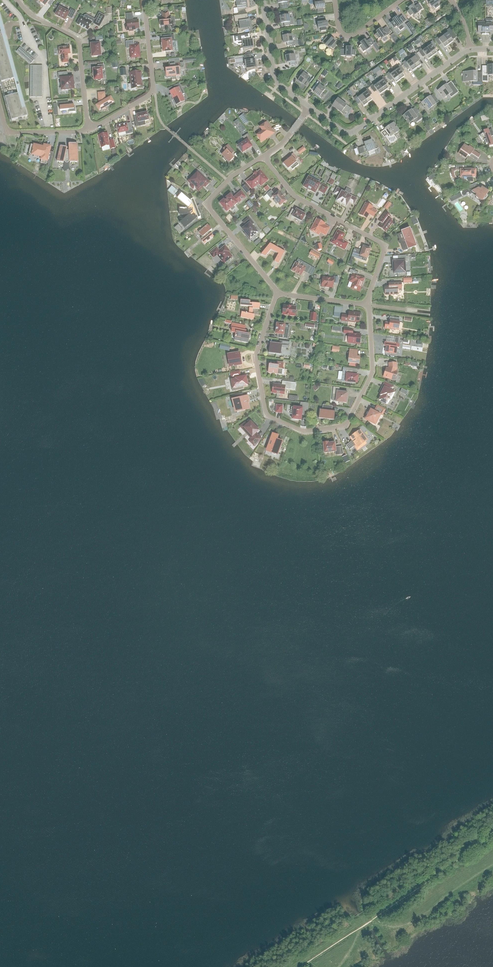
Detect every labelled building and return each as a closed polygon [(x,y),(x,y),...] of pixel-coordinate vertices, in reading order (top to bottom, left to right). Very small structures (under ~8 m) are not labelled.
[(234,9),(234,13),(238,13),(239,12),(240,12),(242,11),(243,11),(244,10),(245,10),(246,10),(246,8),(247,7),(247,8),(246,0),(244,1),(243,0),(237,0),(237,1),(237,2),(237,8),(234,9)] [(325,8),(324,3),(322,3),(322,0),(315,0),(316,4),(315,4),(315,9),(318,9),(318,12),(323,11),(323,8),(325,8)] [(430,3),(429,4),(432,8),(434,7),(436,10),(440,6),(438,4),(440,3),(438,0),(427,0),(430,3)] [(414,7),(413,6),(409,9),(410,10),(407,12),(410,17),(413,15),(414,17),(418,13),(423,9),(419,4),(414,7)] [(72,19),(76,12),(71,9),(69,12),(59,7),(57,11),(57,10),(55,14),(56,14),(55,15),(59,17),(61,18),(65,20),(67,16),(72,19)] [(163,17),(160,18),(160,25),(166,25),(170,25),(170,24),(171,24),(170,17),(169,17),(168,12),(162,12),(162,15),(163,15),(163,17)] [(126,31),(129,30),(129,32),(133,31),(133,30),(135,30),(135,28),(139,28),(138,20),(133,21),(132,13),(126,14),(127,26),(126,26),(126,31)] [(294,25),(293,18),(290,18),(289,15),(284,16),(284,13),(280,13),(279,13),(281,23),(284,23),(284,26),(291,25),(294,25)] [(249,20),(248,20),(247,14),(234,16),(235,22),(239,21),(240,28),(238,29),(238,33),(239,33),(240,33),(241,33),(242,32),(243,32),(243,31),(244,31),(245,31),(246,30),(247,30),(248,30),(249,30),(248,27),(250,27),(250,28),(249,20)] [(81,16),(77,24),(88,30),(92,22),(94,23),(93,24),(99,27),(102,21),(96,18),(95,21),(86,16),(84,17),(81,16)] [(406,21),(402,16),(398,19),(397,17),(392,20),(394,22),(391,24),(394,28),(397,26),(398,28),(400,31),(404,28),(402,25),(402,24),(406,21)] [(326,28),(328,27),(327,22),(325,23),(324,18),(318,18),(319,24),(318,24),(318,29),(320,29),(321,32),(326,31),(326,28)] [(414,29),(412,26),(409,23),(406,25),(411,32),(414,29)] [(12,121),(28,117),(26,109),(23,109),(0,27),(0,78),(12,121)] [(382,40),(386,37),(391,33),(386,27),(382,31),(381,29),(376,32),(378,34),(375,36),(378,40),(381,38),(382,40)] [(454,42),(452,40),(457,37),(450,29),(444,33),(446,36),(443,37),(449,45),(454,42)] [(282,32),(284,43),(287,43),(287,46),(293,45),(292,35),(287,35),(287,32),(283,33),(282,32)] [(250,34),(231,37),(233,37),(233,36),(234,43),(242,42),(244,52),(245,52),(247,51),(248,50),(250,50),(252,49),(251,47),(253,47),(252,40),(250,40),(250,34)] [(172,51),(171,42),(174,41),(174,35),(167,35),(167,39),(162,40),(163,52),(172,51)] [(96,44),(91,44),(92,56),(101,55),(99,41),(103,40),(102,36),(95,37),(96,44)] [(333,50),(337,46),(334,44),(336,42),(332,39),(330,40),(327,37),(322,42),(326,45),(325,46),(329,49),(331,48),(333,50)] [(449,45),(443,37),(441,39),(440,37),(435,40),(439,45),(441,43),(445,48),(449,45)] [(375,42),(374,43),(371,39),(366,42),(364,41),(360,44),(361,45),(359,47),(363,53),(366,51),(370,48),(369,48),(372,45),(377,52),(380,49),(375,42)] [(131,58),(140,57),(139,49),(140,49),(140,45),(133,45),(133,41),(126,42),(127,48),(130,48),(131,58)] [(429,47),(427,49),(433,57),(437,54),(434,49),(436,47),(433,42),(428,45),(429,47)] [(62,63),(69,62),(68,54),(70,54),(69,46),(64,47),(64,46),(60,47),(59,48),(60,55),(61,55),(62,63)] [(354,56),(355,50),(351,50),(352,48),(346,48),(346,50),(339,49),(339,56),(346,56),(346,57),(351,58),(351,56),(354,56)] [(433,57),(427,49),(425,50),(423,48),(419,52),(422,57),(425,55),(429,60),(433,57)] [(285,52),(286,63),(289,63),(290,66),(296,65),(295,55),(290,55),(289,52),(285,53),(285,52)] [(256,67),(255,59),(254,59),(254,60),(252,60),(251,54),(244,55),(247,72),(248,71),(250,71),(251,70),(253,70),(254,69),(254,67),(255,67),(256,67)] [(413,59),(411,61),(417,69),(421,65),(418,60),(420,59),(416,54),(412,57),(413,59)] [(417,69),(411,61),(409,62),(407,60),(403,64),(406,69),(409,67),(412,72),(417,69)] [(166,69),(166,72),(165,72),(166,77),(171,77),(171,76),(180,75),(180,74),(180,71),(179,71),(179,68),(183,68),(183,66),(184,66),(184,64),(183,64),(183,63),(169,65),(169,69),(166,69)] [(98,80),(98,81),(100,81),(101,80),(101,79),(102,79),(102,70),(104,70),(104,65),(98,65),(98,69),(93,69),(94,80),(97,79),(98,80)] [(397,71),(395,72),(401,80),(405,77),(401,72),(404,70),(400,65),(395,69),(397,71)] [(488,66),(488,73),(483,73),(483,82),(488,82),(488,76),(492,76),(492,66),(488,66)] [(304,71),(303,73),(301,71),(297,76),(299,78),(298,81),(306,87),(307,87),(306,86),(313,77),(304,71)] [(62,90),(74,89),(73,77),(68,78),(67,72),(58,73),(58,79),(61,79),(62,90)] [(137,88),(137,86),(142,86),(141,72),(130,73),(132,89),(137,88)] [(401,80),(395,72),(393,74),(391,72),(386,75),(390,80),(393,79),(396,84),(401,80)] [(483,73),(466,73),(462,73),(463,82),(466,82),(473,82),(473,86),(483,86),(483,82),(483,73)] [(377,81),(379,84),(384,92),(389,89),(385,84),(388,82),(384,76),(377,81)] [(380,95),(384,92),(379,84),(377,81),(370,86),(374,92),(376,90),(380,95)] [(315,90),(314,92),(323,99),(322,98),(325,95),(322,93),(325,89),(319,85),(320,84),(318,82),(313,88),(315,90)] [(451,82),(438,91),(444,99),(449,95),(451,98),(459,93),(451,82)] [(174,99),(175,103),(176,105),(185,101),(182,95),(184,94),(182,90),(180,91),(178,88),(181,87),(179,83),(173,86),(175,89),(170,92),(172,95),(169,96),(172,101),(172,100),(174,99)] [(362,96),(368,104),(373,101),(369,96),(371,94),(368,89),(363,92),(365,94),(362,96)] [(110,98),(105,101),(104,92),(99,93),(100,104),(97,106),(100,111),(102,109),(106,109),(105,107),(113,102),(110,98)] [(368,104),(362,96),(360,97),(359,95),(354,99),(358,104),(360,102),(364,107),(368,104)] [(422,103),(427,111),(439,103),(434,95),(422,103)] [(351,109),(347,105),(339,99),(336,102),(335,104),(333,107),(335,108),(337,110),(344,115),(344,114),(346,111),(348,113),(351,109)] [(74,105),(66,106),(66,102),(58,102),(58,107),(60,107),(60,111),(69,110),(69,113),(76,112),(75,108),(74,108),(74,105)] [(419,113),(420,113),(416,108),(403,117),(409,125),(414,121),(416,123),(423,119),(419,113)] [(138,121),(135,122),(136,127),(146,125),(145,121),(149,120),(148,117),(149,117),(148,113),(147,113),(147,112),(137,115),(138,121)] [(243,114),(238,117),(244,125),(248,122),(243,114)] [(116,130),(117,129),(118,133),(126,132),(126,135),(133,133),(131,127),(128,128),(127,123),(117,125),(117,126),(116,126),(115,127),(116,129),(116,130)] [(260,127),(263,131),(257,135),(261,142),(273,133),(266,123),(260,127)] [(386,137),(390,143),(391,144),(397,140),(394,135),(399,131),(394,124),(381,133),(385,138),(386,137)] [(492,146),(492,143),(491,137),(492,136),(492,132),(492,129),(489,131),(488,130),(483,131),(484,133),(479,137),(483,141),(484,141),(486,145),(488,144),(489,147),(492,146)] [(115,148),(113,140),(109,141),(107,133),(99,136),(99,137),(98,137),(99,140),(100,140),(100,143),(101,146),(102,147),(103,151),(110,149),(115,148)] [(239,147),(238,148),(241,152),(242,151),(242,152),(252,147),(249,142),(252,140),(248,133),(243,137),(245,141),(238,146),(239,147)] [(368,152),(369,155),(375,153),(374,150),(378,148),(378,147),(377,146),(376,145),(375,144),(374,143),(374,141),(372,142),(371,141),(371,140),(364,143),(365,146),(362,147),(362,146),(362,147),(359,148),(358,147),(358,148),(358,149),(359,151),(359,152),(360,153),(360,154),(367,151),(368,152)] [(76,149),(76,143),(70,144),(70,149),(66,149),(67,147),(61,146),(57,162),(63,163),(63,162),(64,162),(65,163),(66,163),(67,163),(68,163),(69,162),(69,161),(70,161),(70,163),(77,162),(76,156),(74,156),(74,155),(76,155),(76,150),(74,150),(74,149),(76,149)] [(29,154),(42,157),(41,163),(46,164),(50,147),(45,145),(44,147),(31,145),(29,154)] [(234,158),(231,155),(234,152),(228,145),(223,149),(225,152),(222,155),(224,157),(223,158),(226,161),(227,160),(229,163),(234,158)] [(475,150),(469,146),(469,148),(464,145),(463,147),(462,146),(460,150),(461,151),(459,153),(463,156),(463,157),(466,159),(468,156),(470,157),(472,154),(479,159),(481,156),(474,151),(475,150)] [(288,160),(283,164),(288,170),(290,168),(292,170),(299,165),(295,161),(298,159),(293,153),(287,159),(288,160)] [(456,166),(456,171),(453,171),(452,174),(454,177),(455,179),(458,180),(459,177),(467,180),(469,182),(473,182),(473,178),(476,178),(476,169),(468,169),(466,166),(456,166)] [(268,180),(260,170),(249,179),(249,180),(246,182),(252,189),(260,182),(262,184),(268,180)] [(210,183),(205,178),(204,179),(197,173),(189,181),(192,183),(191,184),(191,187),(193,189),(196,189),(197,188),(198,189),(203,185),(205,187),(210,183)] [(308,177),(303,187),(308,189),(307,190),(310,192),(310,191),(315,193),(317,189),(319,190),(318,190),(324,194),(328,188),(322,185),(321,186),(319,185),(320,184),(320,183),(321,180),(310,174),(308,177)] [(167,190),(174,195),(177,190),(171,185),(167,190)] [(462,193),(462,194),(462,195),(463,195),(463,196),(464,196),(465,196),(465,195),(466,195),(466,194),(468,193),(469,195),(471,194),(471,195),(472,194),(476,197),(477,197),(476,198),(477,198),(477,199),(477,200),(478,200),(478,201),(479,201),(480,201),(481,201),(482,200),(483,201),(484,199),(485,199),(485,198),(486,198),(486,197),(487,197),(487,196),(487,195),(488,193),(487,192),(488,192),(483,188),(482,189),(481,190),(479,188),(478,189),(476,185),(467,189),(462,192),(462,193)] [(334,194),(339,196),(336,201),(346,207),(349,202),(353,204),(357,199),(350,195),(350,194),(345,191),(344,192),(337,188),(334,194)] [(277,203),(280,206),(286,201),(278,192),(275,195),(271,190),(266,194),(270,199),(272,197),(275,200),(274,202),(276,204),(277,203)] [(226,211),(227,212),(237,203),(239,201),(239,202),(245,197),(241,191),(235,196),(235,197),(233,198),(230,194),(226,198),(227,199),(224,201),(223,200),(219,203),(224,208),(223,209),(225,212),(226,211)] [(453,205),(455,203),(461,212),(464,210),(457,199),(462,196),(459,192),(449,198),(453,205)] [(182,194),(178,199),(190,209),(179,209),(179,215),(189,215),(180,223),(185,229),(197,218),(198,219),(201,218),(199,214),(201,213),(198,210),(194,199),(191,200),(191,201),(182,194)] [(254,205),(250,200),(246,204),(250,209),(254,205)] [(373,207),(366,203),(359,214),(366,218),(369,214),(371,214),(371,215),(374,217),(377,211),(372,208),(373,207)] [(306,216),(305,216),(305,214),(296,209),(294,214),(291,212),(287,218),(293,221),(294,218),(301,221),(303,219),(304,219),(306,216)] [(389,219),(390,216),(385,212),(379,221),(382,223),(379,227),(385,232),(393,222),(389,219)] [(419,223),(415,215),(410,217),(414,225),(419,223)] [(248,218),(244,222),(247,225),(242,229),(247,235),(246,236),(249,239),(250,238),(251,240),(255,236),(254,235),(257,233),(251,226),(254,224),(248,218)] [(311,230),(318,235),(320,232),(325,235),(329,228),(324,225),(325,224),(317,219),(311,230)] [(201,238),(203,241),(202,241),(205,245),(214,237),(209,232),(212,230),(208,225),(202,229),(199,231),(199,232),(198,233),(202,237),(201,238)] [(402,233),(398,235),(402,246),(403,251),(408,249),(416,246),(414,241),(412,242),(410,237),(411,237),(409,231),(407,232),(406,230),(402,231),(402,233)] [(347,243),(341,240),(344,234),(338,231),(332,242),(344,249),(347,243)] [(285,252),(270,244),(261,255),(265,257),(271,250),(278,254),(274,262),(278,264),(285,252)] [(225,246),(219,251),(216,247),(209,253),(213,258),(217,255),(221,259),(222,259),(225,262),(232,257),(227,250),(228,250),(225,246)] [(367,258),(370,249),(368,248),(368,247),(364,246),(364,247),(363,247),(361,253),(356,251),(354,258),(362,260),(366,262),(367,258)] [(405,273),(404,261),(406,261),(406,256),(398,256),(398,259),(396,259),(396,261),(393,262),(394,273),(405,273)] [(293,267),(291,271),(301,276),(303,271),(307,273),(312,276),(315,269),(311,266),(304,263),(302,266),(295,263),(295,264),(294,264),(292,266),(293,267)] [(352,274),(350,280),(349,282),(353,283),(351,288),(359,291),(360,289),(360,288),(361,284),(362,284),(364,278),(357,276),(359,273),(350,269),(349,273),(352,274)] [(337,284),(338,280),(338,277),(334,276),(333,278),(323,277),(322,280),(321,280),(320,285),(322,285),(322,286),(326,287),(325,287),(329,288),(329,287),(333,287),(333,283),(335,283),(337,284)] [(389,283),(389,286),(385,287),(385,295),(398,294),(397,289),(402,289),(401,282),(389,283)] [(259,309),(260,304),(252,303),(252,304),(250,303),(250,301),(241,300),(240,306),(249,306),(249,314),(247,313),(246,312),(246,313),(242,312),(240,317),(253,320),(254,315),(252,314),(253,308),(259,309)] [(282,314),(295,316),(296,306),(291,305),(291,307),(283,306),(283,308),(282,308),(282,311),(283,312),(282,314)] [(354,323),(354,322),(359,322),(359,317),(360,317),(361,316),(362,314),(361,313),(355,312),(355,313),(349,312),(349,315),(342,314),(341,321),(354,323)] [(386,322),(385,328),(389,329),(398,330),(399,322),(400,318),(391,317),(391,321),(390,321),(390,323),(386,322)] [(285,325),(285,324),(284,324),(277,324),(277,323),(277,324),(276,327),(276,330),(276,333),(275,333),(275,334),(276,334),(280,334),(279,338),(287,339),(289,330),(284,329),(285,325)] [(232,332),(236,333),(235,340),(248,343),(249,339),(250,339),(251,335),(245,334),(246,331),(244,331),(245,326),(232,324),(231,329),(232,329),(232,332)] [(349,334),(348,342),(360,344),(361,335),(353,334),(353,330),(344,329),(344,333),(349,334)] [(385,342),(384,346),(386,346),(385,352),(396,354),(397,348),(399,348),(399,344),(398,344),(399,338),(395,337),(394,343),(385,342)] [(280,340),(279,344),(270,343),(269,353),(280,355),(281,347),(288,348),(289,342),(280,340)] [(359,364),(360,357),(356,356),(357,350),(358,350),(350,349),(349,353),(350,353),(349,359),(348,359),(348,363),(359,364)] [(241,364),(239,353),(231,354),(231,358),(229,358),(230,363),(232,362),(233,366),(241,364)] [(282,375),(283,363),(277,362),(276,366),(269,365),(268,373),(282,375)] [(395,380),(397,372),(397,362),(388,362),(389,369),(386,369),(383,376),(395,380)] [(358,375),(355,375),(355,373),(352,373),(353,369),(343,368),(342,381),(351,382),(357,382),(358,375)] [(232,388),(233,388),(234,389),(236,390),(237,390),(238,390),(239,390),(240,390),(240,389),(241,389),(241,387),(247,386),(246,377),(239,378),(239,376),(240,376),(239,372),(231,373),(232,377),(235,377),(236,379),(232,380),(231,381),(231,382),(231,383),(231,384),(231,385),(231,386),(232,386),(232,387),(232,388)] [(284,394),(285,389),(295,390),(296,383),(282,382),(282,385),(273,384),(272,393),(284,394)] [(379,400),(387,404),(391,396),(392,396),(394,392),(391,391),(393,387),(385,383),(383,387),(384,388),(381,395),(382,396),(379,400)] [(343,404),(343,402),(346,403),(347,396),(343,396),(344,392),(339,391),(340,387),(334,387),(333,391),(337,391),(336,396),(336,401),(339,402),(339,403),(343,404)] [(249,401),(248,395),(243,397),(242,393),(233,395),(234,399),(232,400),(234,406),(236,406),(237,412),(250,409),(248,401),(249,401)] [(334,419),(334,420),(335,411),(332,411),(332,406),(323,404),(322,409),(320,409),(319,417),(334,419)] [(365,419),(375,424),(381,414),(382,415),(385,410),(377,406),(375,411),(370,408),(365,419)] [(293,414),(292,419),(301,420),(302,408),(291,407),(290,414),(293,414)] [(260,439),(255,433),(258,430),(251,422),(247,425),(245,424),(241,426),(246,432),(248,430),(250,433),(249,435),(252,438),(250,441),(252,442),(253,441),(255,443),(260,439)] [(350,437),(356,445),(358,447),(367,440),(360,430),(350,437)] [(277,453),(278,453),(282,441),(277,439),(278,436),(272,434),(267,449),(272,451),(272,452),(272,453),(273,454),(274,454),(275,454),(276,454),(277,454),(277,453)] [(324,448),(323,448),(323,452),(324,452),(324,453),(335,451),(336,455),(343,454),(342,446),(335,447),(335,442),(328,443),(328,442),(323,443),(324,448)]
